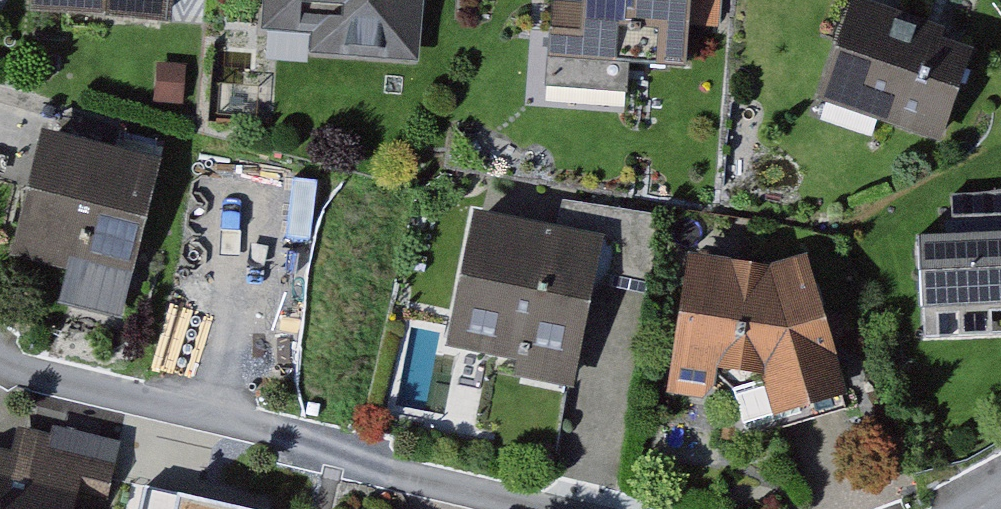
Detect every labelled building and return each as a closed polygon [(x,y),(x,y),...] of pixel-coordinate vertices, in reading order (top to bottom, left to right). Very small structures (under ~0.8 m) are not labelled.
[(281,26),(428,38),(431,0),(283,0),(281,26)] [(584,9),(554,7),(549,91),(629,96),(632,47),(702,52),(705,0),(585,0),(584,9)] [(852,0),(823,97),(954,136),(984,40),(852,0)] [(169,146),(53,128),(33,249),(92,259),(85,304),(142,313),(169,146)] [(579,197),(574,223),(618,232),(609,279),(659,289),(674,216),(579,197)] [(574,223),(483,205),(457,334),(513,345),(509,366),(588,381),(609,279),(618,232),(574,223)] [(934,235),(937,313),(1000,310),(1000,232),(934,235)] [(784,263),(697,250),(677,389),(722,396),(727,364),(773,371),(785,411),(857,390),(816,253),(784,263)] [(137,439),(55,422),(43,484),(83,492),(125,500),(137,439)] [(271,497),(138,470),(130,508),(269,508),(271,497)] [(83,492),(43,484),(0,475),(0,508),(80,508),(83,492)]
